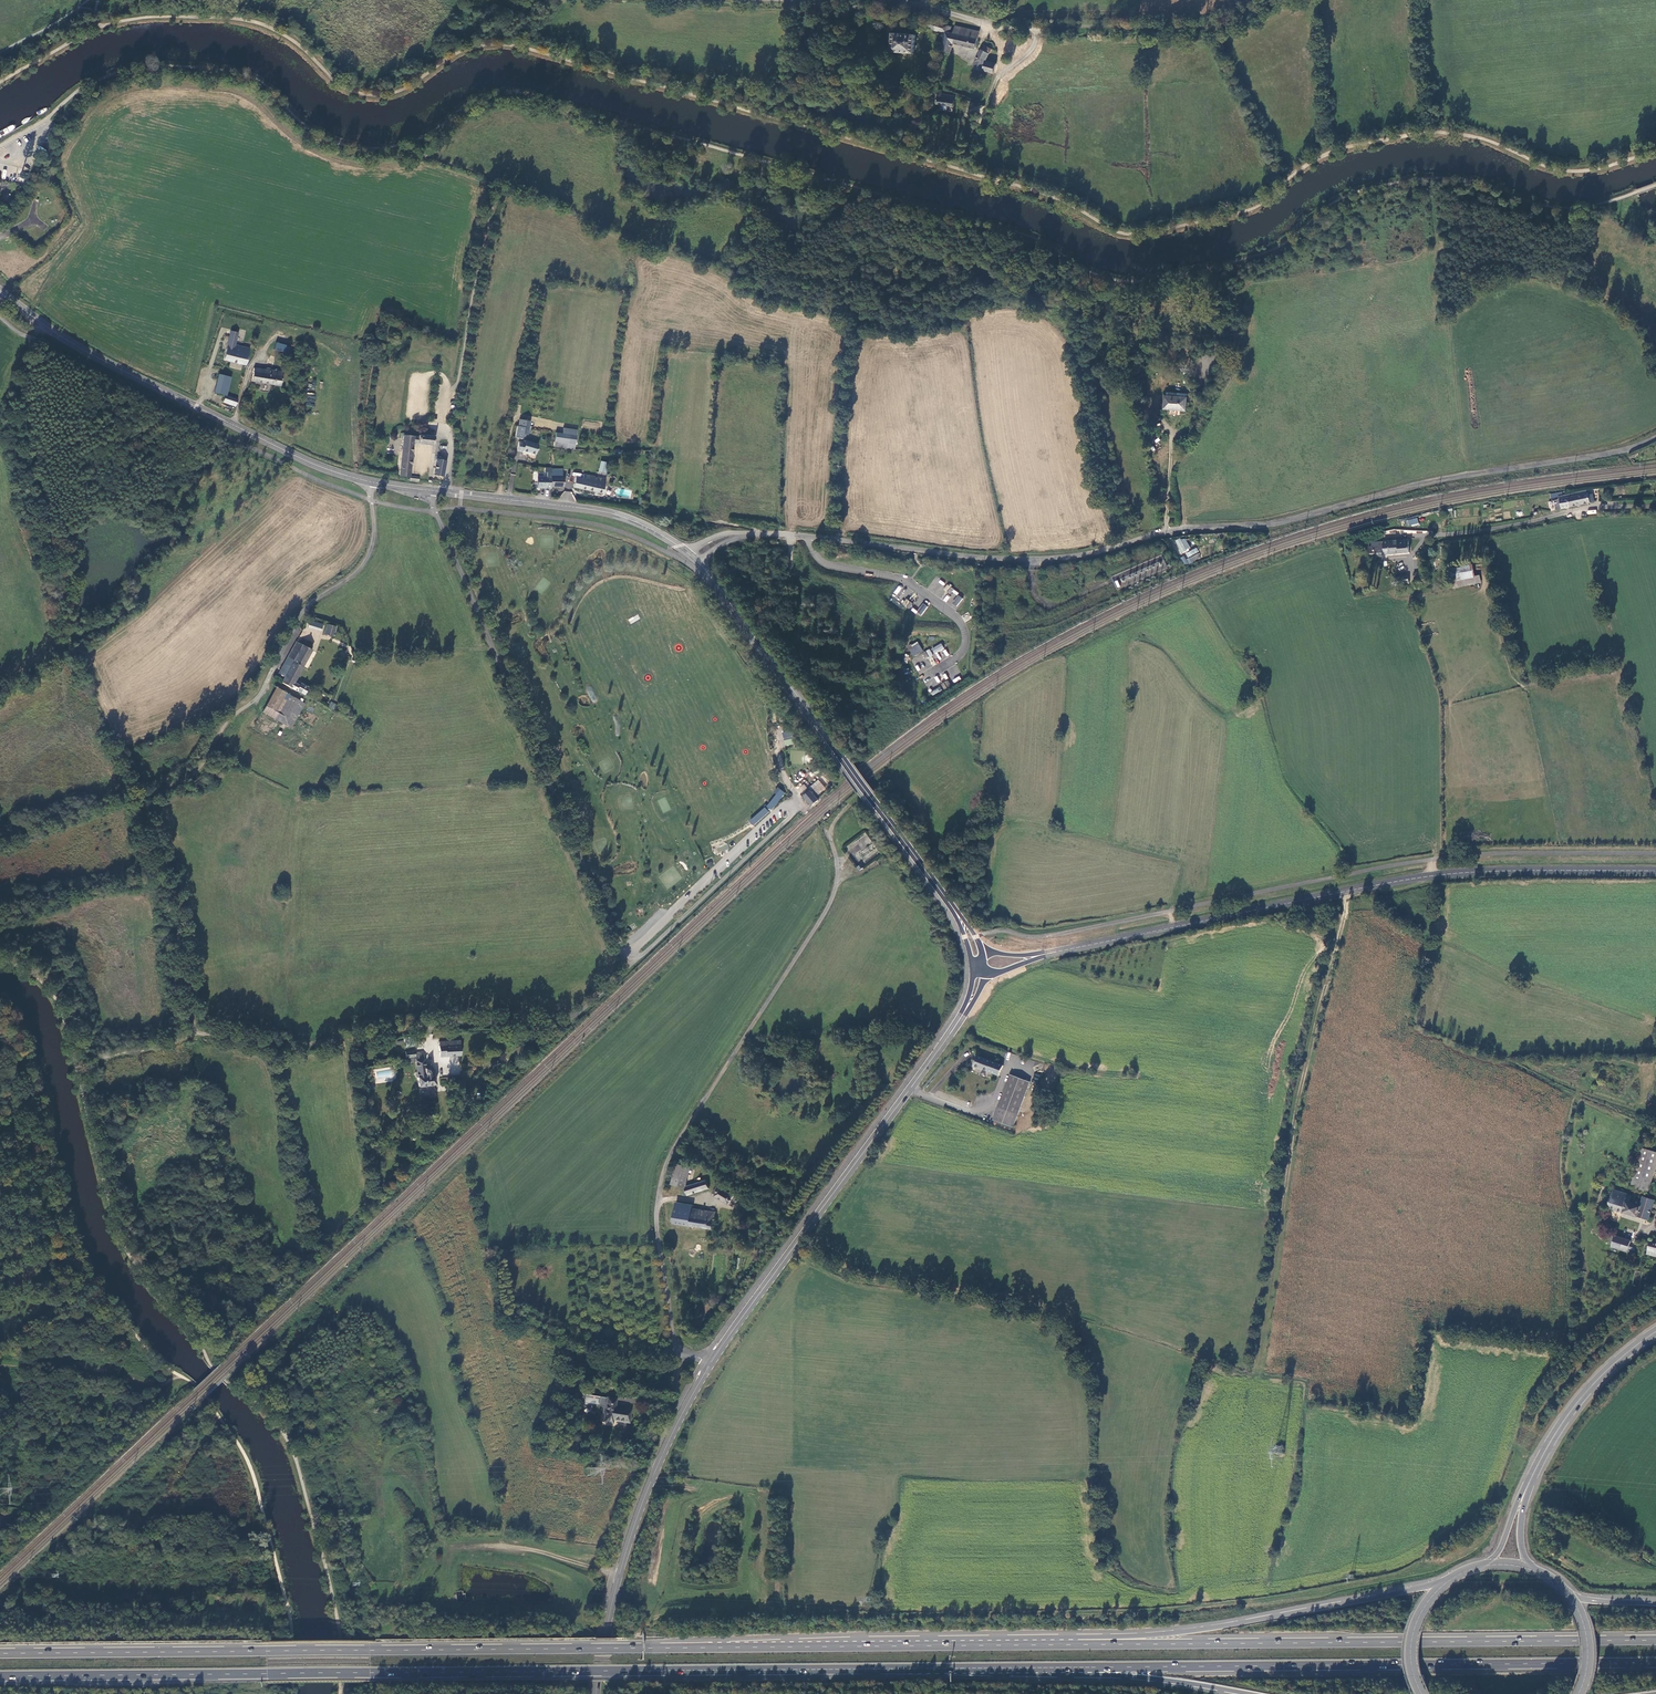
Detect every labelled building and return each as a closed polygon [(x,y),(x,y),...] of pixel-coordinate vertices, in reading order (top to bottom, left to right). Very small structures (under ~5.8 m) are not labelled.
[(945,32),(946,25),(945,23),(928,18),(928,23),(934,29),(945,32)] [(950,28),(946,25),(945,32),(942,50),(951,52),(953,42),(974,48),(978,33),(954,27),(953,34),(949,33),(950,28)] [(915,33),(893,32),(893,50),(914,52),(915,33)] [(986,61),(990,50),(984,46),(982,50),(980,49),(974,62),(972,68),(981,72),(981,71),(994,74),(996,64),(986,61)] [(950,60),(941,58),(938,79),(948,80),(950,60)] [(935,102),(934,105),(940,105),(947,106),(952,106),(953,97),(940,95),(940,98),(937,98),(936,102),(935,102)] [(274,349),(288,354),(291,346),(276,342),(274,349)] [(222,361),(231,364),(244,367),(246,358),(253,360),(255,352),(226,345),(222,361)] [(217,377),(228,379),(231,364),(222,361),(221,361),(217,377)] [(250,382),(279,387),(282,373),(268,370),(268,372),(252,369),(252,373),(250,382)] [(217,377),(213,394),(225,397),(223,402),(234,407),(236,400),(230,398),(234,381),(228,379),(217,377)] [(1186,410),(1188,398),(1166,396),(1166,409),(1186,410)] [(517,427),(515,427),(514,438),(521,439),(522,434),(526,436),(527,429),(529,422),(518,420),(517,427)] [(575,445),(577,431),(563,428),(562,434),(556,433),(554,442),(568,444),(575,445)] [(408,482),(417,483),(418,478),(409,476),(412,446),(431,446),(433,438),(417,436),(417,438),(403,436),(399,477),(409,479),(408,482)] [(522,444),(517,443),(516,452),(521,453),(521,454),(526,455),(526,453),(535,454),(536,444),(522,442),(522,444)] [(445,461),(436,459),(434,469),(431,469),(429,475),(433,476),(433,475),(442,477),(445,461)] [(608,463),(600,461),(598,472),(605,473),(608,463)] [(573,488),(601,495),(605,480),(583,475),(582,479),(575,478),(573,488)] [(536,489),(550,490),(551,487),(551,478),(537,477),(536,489)] [(551,478),(551,487),(563,488),(563,478),(556,478),(551,478)] [(1573,507),(1590,503),(1590,500),(1588,495),(1588,493),(1564,498),(1563,496),(1559,496),(1560,499),(1556,500),(1555,500),(1557,510),(1573,507)] [(1185,536),(1175,541),(1181,553),(1190,549),(1185,536)] [(1409,540),(1398,541),(1399,554),(1410,553),(1409,540)] [(1399,554),(1398,541),(1389,542),(1379,543),(1379,546),(1370,547),(1370,553),(1371,555),(1385,553),(1385,555),(1399,554)] [(1199,552),(1197,548),(1187,554),(1189,557),(1199,552)] [(1454,582),(1475,578),(1473,566),(1451,570),(1454,582)] [(1425,582),(1424,573),(1414,575),(1416,583),(1418,583),(1425,582)] [(1408,576),(1394,579),(1395,586),(1409,583),(1408,576)] [(948,584),(944,590),(950,594),(954,589),(948,584)] [(957,607),(963,598),(957,595),(952,604),(957,607)] [(913,604),(907,599),(903,604),(909,609),(913,604)] [(917,612),(921,615),(927,606),(923,603),(917,612)] [(321,625),(310,622),(308,628),(320,631),(321,625)] [(333,637),(335,628),(327,626),(325,635),(333,637)] [(914,657),(923,651),(917,641),(907,647),(914,657)] [(284,678),(281,684),(304,697),(308,689),(300,684),(299,686),(294,683),(312,651),(296,642),(278,674),(284,678)] [(934,654),(944,648),(941,643),(931,649),(934,654)] [(923,653),(926,659),(933,655),(930,649),(923,653)] [(948,680),(941,684),(945,690),(952,686),(948,680)] [(281,684),(279,683),(262,713),(290,729),(307,699),(304,697),(281,684)] [(932,695),(942,691),(940,687),(930,691),(932,695)] [(336,712),(339,706),(331,701),(328,708),(336,712)] [(792,730),(782,732),(785,746),(795,744),(792,730)] [(801,793),(807,788),(804,784),(798,789),(801,793)] [(771,810),(785,793),(777,787),(773,792),(775,794),(766,806),(771,810)] [(808,806),(812,811),(820,803),(811,792),(810,793),(808,790),(803,795),(805,797),(804,798),(810,805),(808,806)] [(753,826),(769,812),(764,807),(749,821),(753,826)] [(865,833),(845,847),(852,857),(873,842),(865,833)] [(454,1048),(454,1043),(439,1044),(439,1057),(460,1057),(460,1048),(454,1048)] [(417,1079),(418,1088),(435,1086),(433,1072),(432,1068),(430,1068),(430,1066),(426,1066),(426,1067),(425,1067),(422,1053),(414,1054),(414,1052),(405,1054),(406,1060),(414,1060),(417,1071),(415,1072),(416,1079),(417,1079)] [(982,1069),(994,1074),(1001,1076),(1003,1072),(1005,1067),(979,1057),(975,1067),(981,1070),(982,1069)] [(391,1068),(376,1070),(376,1079),(392,1078),(391,1068)] [(1012,1128),(1030,1083),(1011,1076),(993,1121),(1012,1128)] [(1643,1150),(1632,1188),(1647,1192),(1655,1161),(1655,1153),(1643,1150)] [(685,1188),(691,1169),(678,1166),(673,1186),(685,1188)] [(706,1182),(685,1188),(688,1196),(708,1190),(706,1182)] [(739,1200),(722,1188),(721,1191),(716,1188),(713,1195),(716,1196),(715,1198),(729,1207),(730,1206),(734,1209),(739,1200)] [(1613,1190),(1607,1208),(1652,1223),(1654,1216),(1650,1215),(1654,1201),(1643,1198),(1641,1204),(1638,1203),(1637,1206),(1628,1204),(1630,1196),(1620,1193),(1613,1190)] [(692,1218),(693,1211),(693,1207),(676,1204),(674,1216),(676,1216),(692,1218)] [(716,1214),(693,1211),(692,1218),(676,1216),(674,1225),(713,1231),(716,1214)] [(1631,1242),(1614,1237),(1612,1244),(1612,1247),(1628,1252),(1630,1247),(1631,1242)] [(706,1301),(698,1316),(706,1320),(714,1306),(706,1301)] [(615,1409),(616,1401),(606,1399),(602,1424),(612,1426),(612,1422),(627,1424),(629,1412),(615,1409)]
